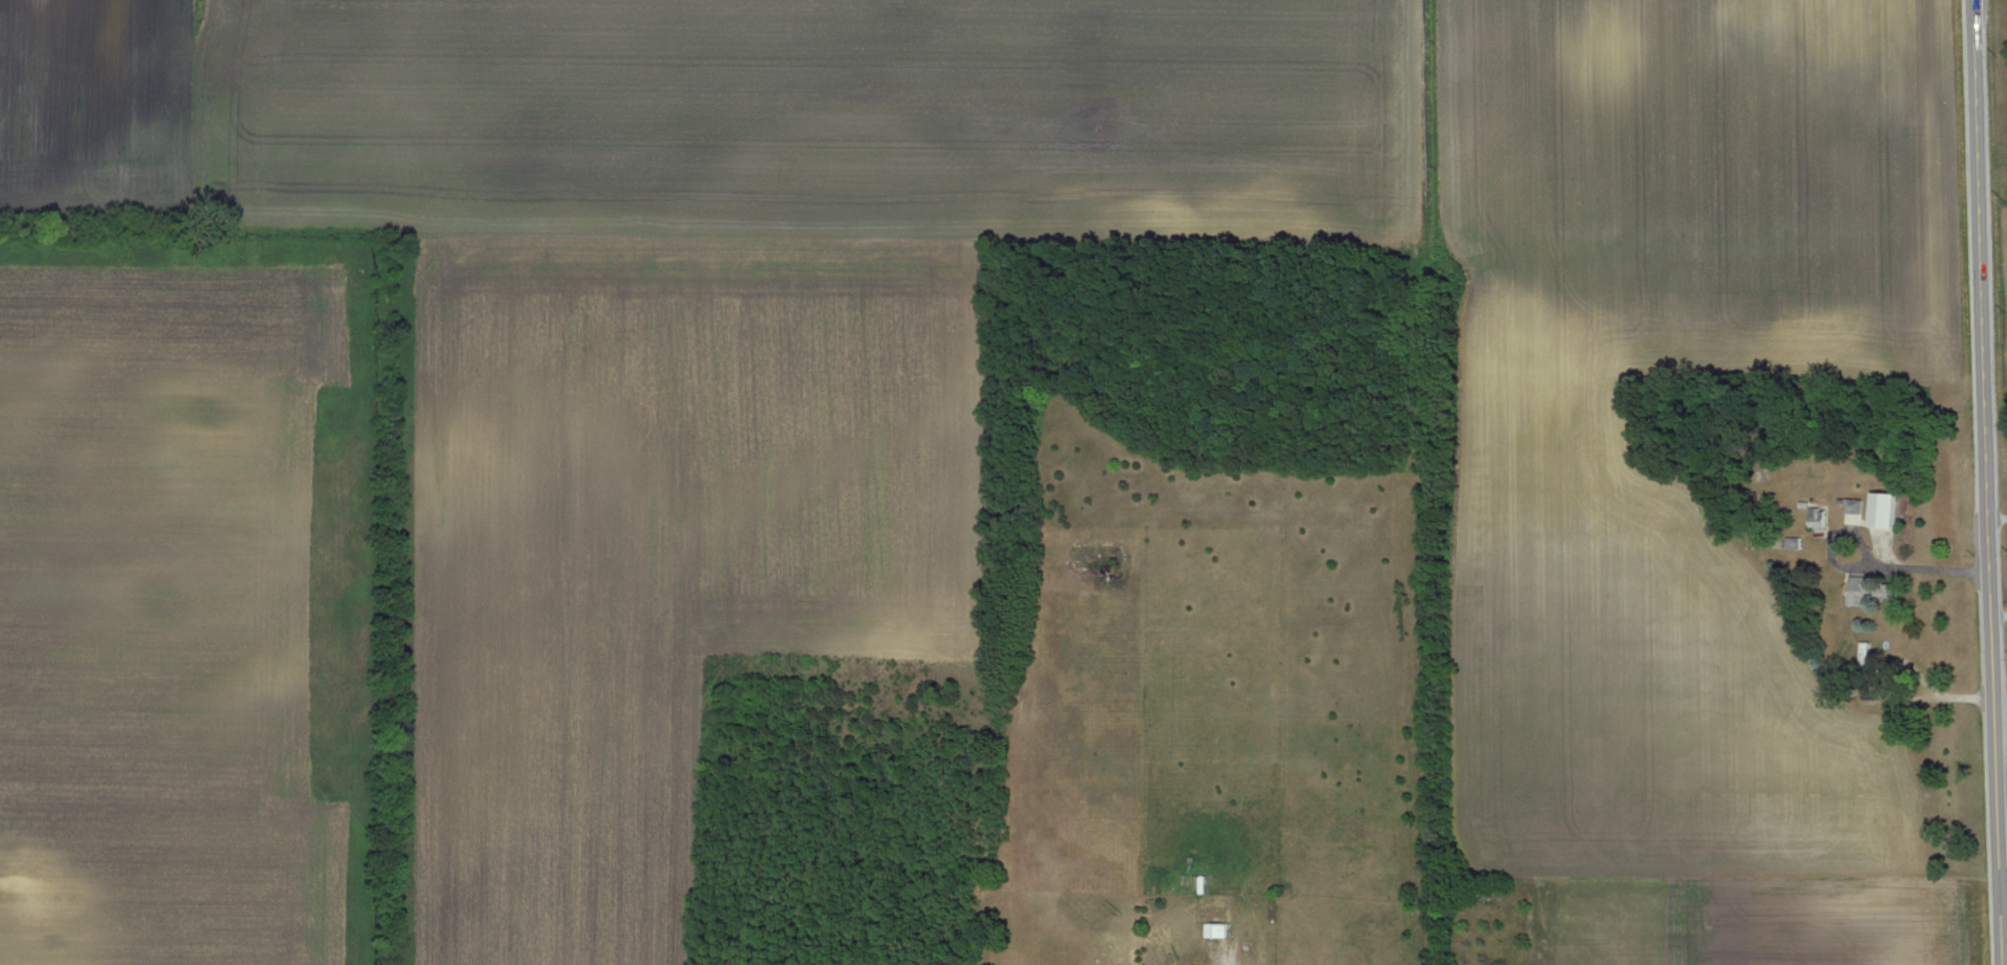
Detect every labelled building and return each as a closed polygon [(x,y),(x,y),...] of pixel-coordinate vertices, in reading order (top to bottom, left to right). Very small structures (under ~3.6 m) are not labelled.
[(1901,528),(1901,494),(1876,494),(1876,528),(1901,528)]
